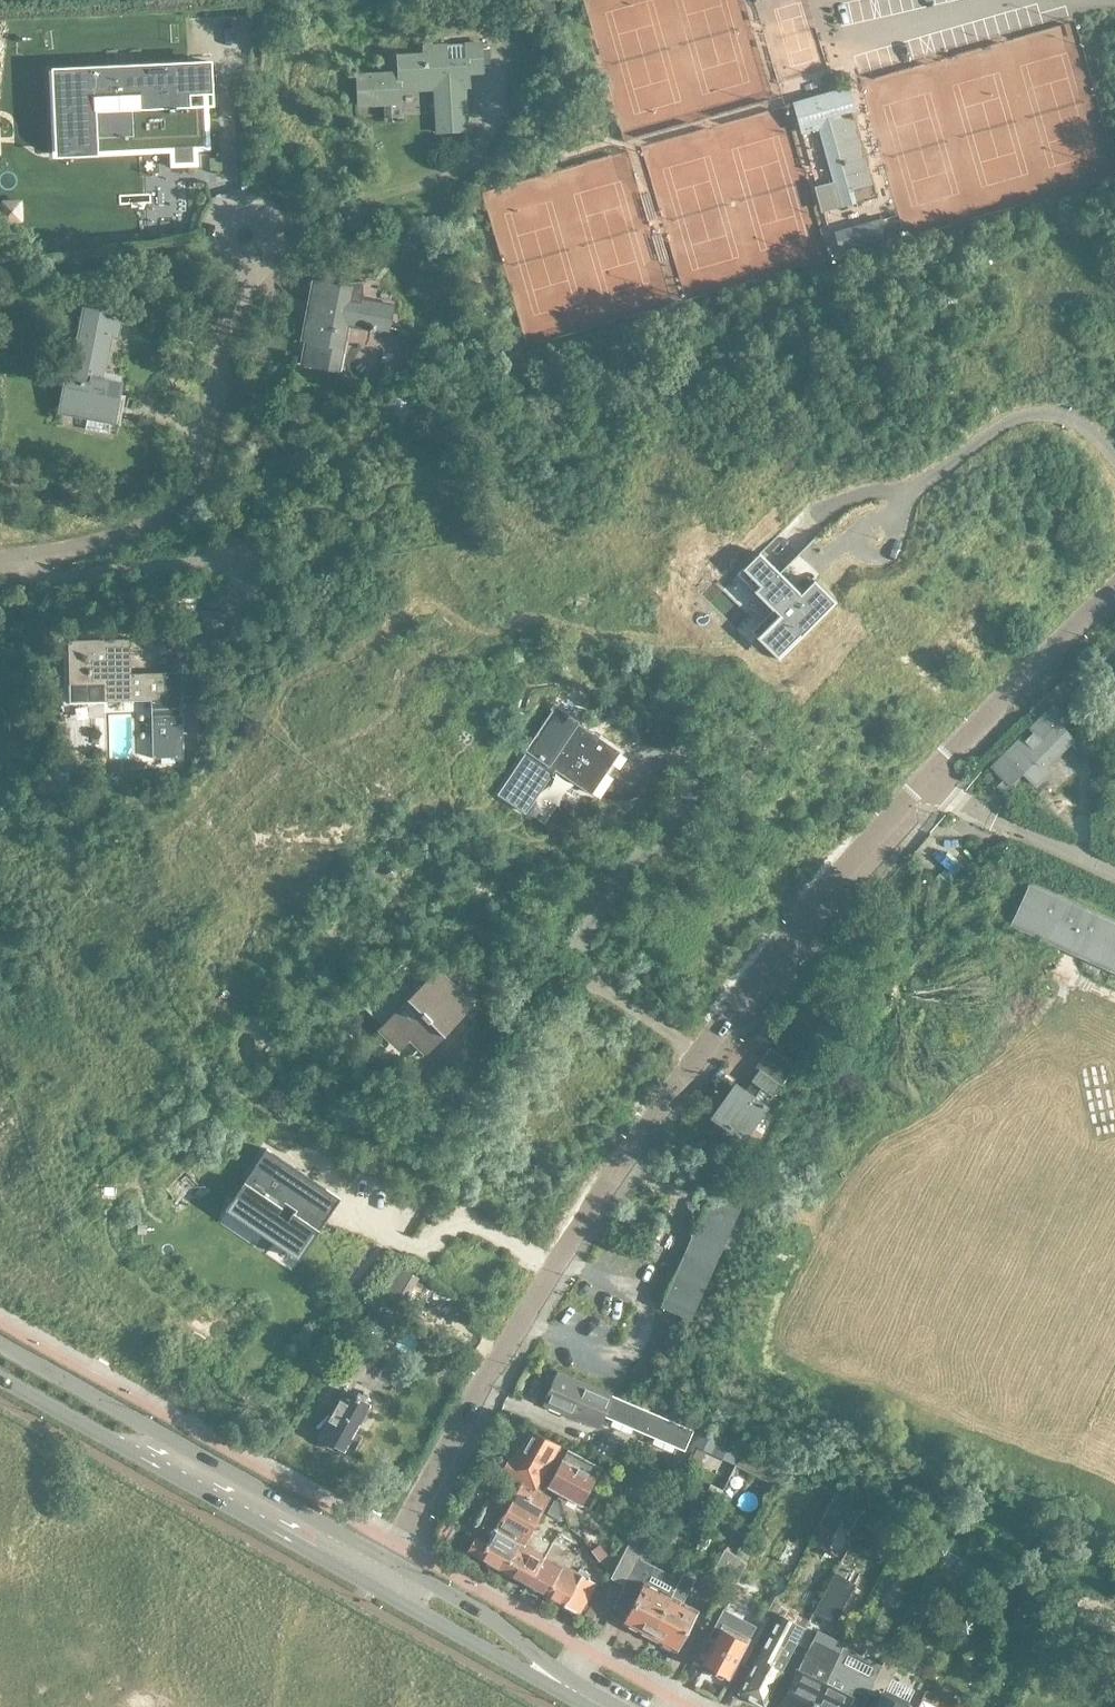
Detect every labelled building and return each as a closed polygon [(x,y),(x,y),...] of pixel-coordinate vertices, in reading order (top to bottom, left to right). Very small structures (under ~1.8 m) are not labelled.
[(397,56),(398,71),(356,73),(357,106),(403,104),(402,90),(435,88),(437,132),(467,130),(464,86),(469,86),(468,73),(483,72),(481,43),(423,47),(424,54),(397,56)] [(211,63),(52,70),(56,157),(171,152),(172,166),(197,166),(197,152),(211,151),(209,92),(214,91),(211,63)] [(822,212),(876,198),(855,118),(857,118),(849,86),(793,101),(801,133),(818,129),(832,182),(815,187),(822,212)] [(839,251),(888,237),(883,218),(834,231),(839,251)] [(366,280),(321,283),(314,281),(303,340),(304,340),(299,364),(336,371),(345,320),(371,325),(370,331),(374,332),(375,329),(388,331),(393,305),(362,299),(363,292),(363,282),(366,282),(366,280)] [(83,307),(79,328),(70,379),(65,378),(59,413),(87,418),(85,429),(109,434),(111,423),(115,423),(123,383),(101,379),(103,371),(99,370),(102,355),(107,356),(111,336),(118,337),(122,315),(83,307)] [(38,343),(36,356),(47,358),(49,345),(38,343)] [(424,354),(408,350),(406,365),(421,368),(424,354)] [(759,552),(742,570),(760,588),(756,592),(780,616),(759,637),(781,660),(836,603),(814,580),(801,593),(759,552)] [(129,640),(66,640),(67,703),(153,702),(155,757),(184,756),(183,674),(129,675),(129,640)] [(527,752),(499,793),(526,811),(554,767),(591,792),(618,751),(573,721),(575,718),(572,716),(555,705),(524,750),(527,752)] [(1057,722),(1057,723),(1046,712),(1029,729),(1031,732),(1024,739),(1021,736),(992,767),(1003,778),(996,785),(1003,792),(1022,772),(1035,784),(1048,772),(1043,767),(1070,739),(1074,743),(1088,729),(1071,711),(1058,724),(1057,722)] [(1099,753),(1087,765),(1097,775),(1109,763),(1099,753)] [(1044,781),(1033,791),(1039,798),(1050,788),(1044,781)] [(1010,925),(1114,973),(1114,920),(1031,881),(1010,925)] [(361,1004),(387,1030),(366,1051),(398,1082),(396,1084),(416,1103),(437,1080),(418,1061),(471,1007),(434,971),(424,981),(403,961),(361,1004)] [(799,1009),(794,1016),(808,1026),(813,1019),(799,1009)] [(755,1067),(759,1070),(751,1081),(743,1092),(736,1087),(714,1117),(744,1138),(795,1065),(769,1047),(755,1067)] [(249,1175),(223,1212),(297,1262),(322,1225),(340,1198),(312,1179),(293,1166),(267,1148),(249,1175)] [(709,1269),(739,1205),(712,1193),(683,1257),(661,1307),(688,1319),(709,1269)] [(398,1303),(413,1275),(401,1266),(383,1294),(398,1303)] [(612,1395),(559,1372),(545,1403),(594,1425),(600,1409),(605,1411),(612,1395)] [(344,1448),(370,1402),(344,1388),(319,1434),(344,1448)] [(605,1411),(603,1415),(607,1417),(684,1451),(694,1429),(641,1407),(620,1398),(612,1394),(612,1395),(605,1411)] [(522,1482),(536,1489),(561,1446),(530,1428),(512,1459),(529,1469),(522,1482)] [(700,1432),(694,1445),(711,1453),(717,1441),(700,1432)] [(717,1441),(711,1453),(733,1463),(740,1449),(718,1439),(717,1441)] [(786,1467),(745,1447),(736,1465),(777,1486),(786,1467)] [(589,1461),(578,1455),(568,1449),(548,1485),(582,1504),(602,1467),(589,1461)] [(677,1453),(671,1465),(680,1469),(686,1457),(677,1453)] [(521,1482),(498,1524),(515,1534),(520,1527),(522,1528),(525,1524),(529,1526),(533,1528),(550,1497),(536,1489),(522,1482),(529,1469),(512,1459),(508,1457),(500,1471),(521,1482)] [(836,1491),(819,1525),(835,1533),(852,1499),(836,1491)] [(555,1499),(547,1512),(561,1520),(560,1502),(555,1499)] [(900,1522),(874,1509),(867,1524),(892,1536),(900,1522)] [(515,1534),(498,1524),(487,1543),(475,1536),(467,1550),(503,1571),(529,1526),(525,1524),(522,1528),(520,1527),(515,1534)] [(531,1531),(533,1528),(529,1526),(503,1571),(530,1586),(554,1543),(552,1542),(551,1544),(540,1537),(540,1536),(531,1531)] [(643,1528),(639,1535),(647,1540),(651,1532),(643,1528)] [(632,1536),(611,1576),(625,1584),(647,1545),(632,1536)] [(736,1545),(742,1549),(746,1542),(740,1538),(736,1545)] [(546,1595),(571,1552),(569,1551),(570,1549),(565,1546),(563,1548),(554,1543),(530,1586),(546,1595)] [(591,1550),(599,1562),(608,1555),(599,1544),(591,1550)] [(725,1549),(725,1550),(713,1572),(728,1580),(741,1557),(725,1549)] [(577,1556),(571,1552),(546,1595),(578,1614),(596,1583),(570,1568),(572,1564),(577,1556)] [(637,1563),(613,1606),(627,1614),(624,1622),(650,1636),(683,1572),(676,1568),(672,1575),(653,1565),(650,1570),(637,1563)] [(683,1572),(650,1636),(676,1649),(696,1611),(680,1603),(687,1590),(685,1588),(691,1576),(683,1572)] [(835,1572),(814,1611),(835,1622),(856,1583),(835,1572)] [(594,1599),(584,1615),(594,1619),(598,1601),(594,1599)] [(780,1614),(766,1640),(739,1692),(763,1705),(796,1643),(787,1638),(795,1623),(780,1614)] [(728,1677),(746,1641),(721,1628),(703,1663),(714,1670),(715,1675),(721,1678),(725,1675),(728,1677)] [(834,1664),(840,1652),(813,1639),(796,1672),(780,1706),(812,1706),(823,1685),(834,1664)] [(888,1663),(884,1661),(873,1683),(851,1672),(834,1664),(823,1685),(812,1706),(845,1706),(847,1703),(855,1706),(863,1706),(869,1693),(871,1694),(888,1663)] [(888,1663),(871,1694),(878,1697),(873,1706),(907,1706),(906,1706),(914,1690),(891,1679),(897,1667),(888,1663)]
